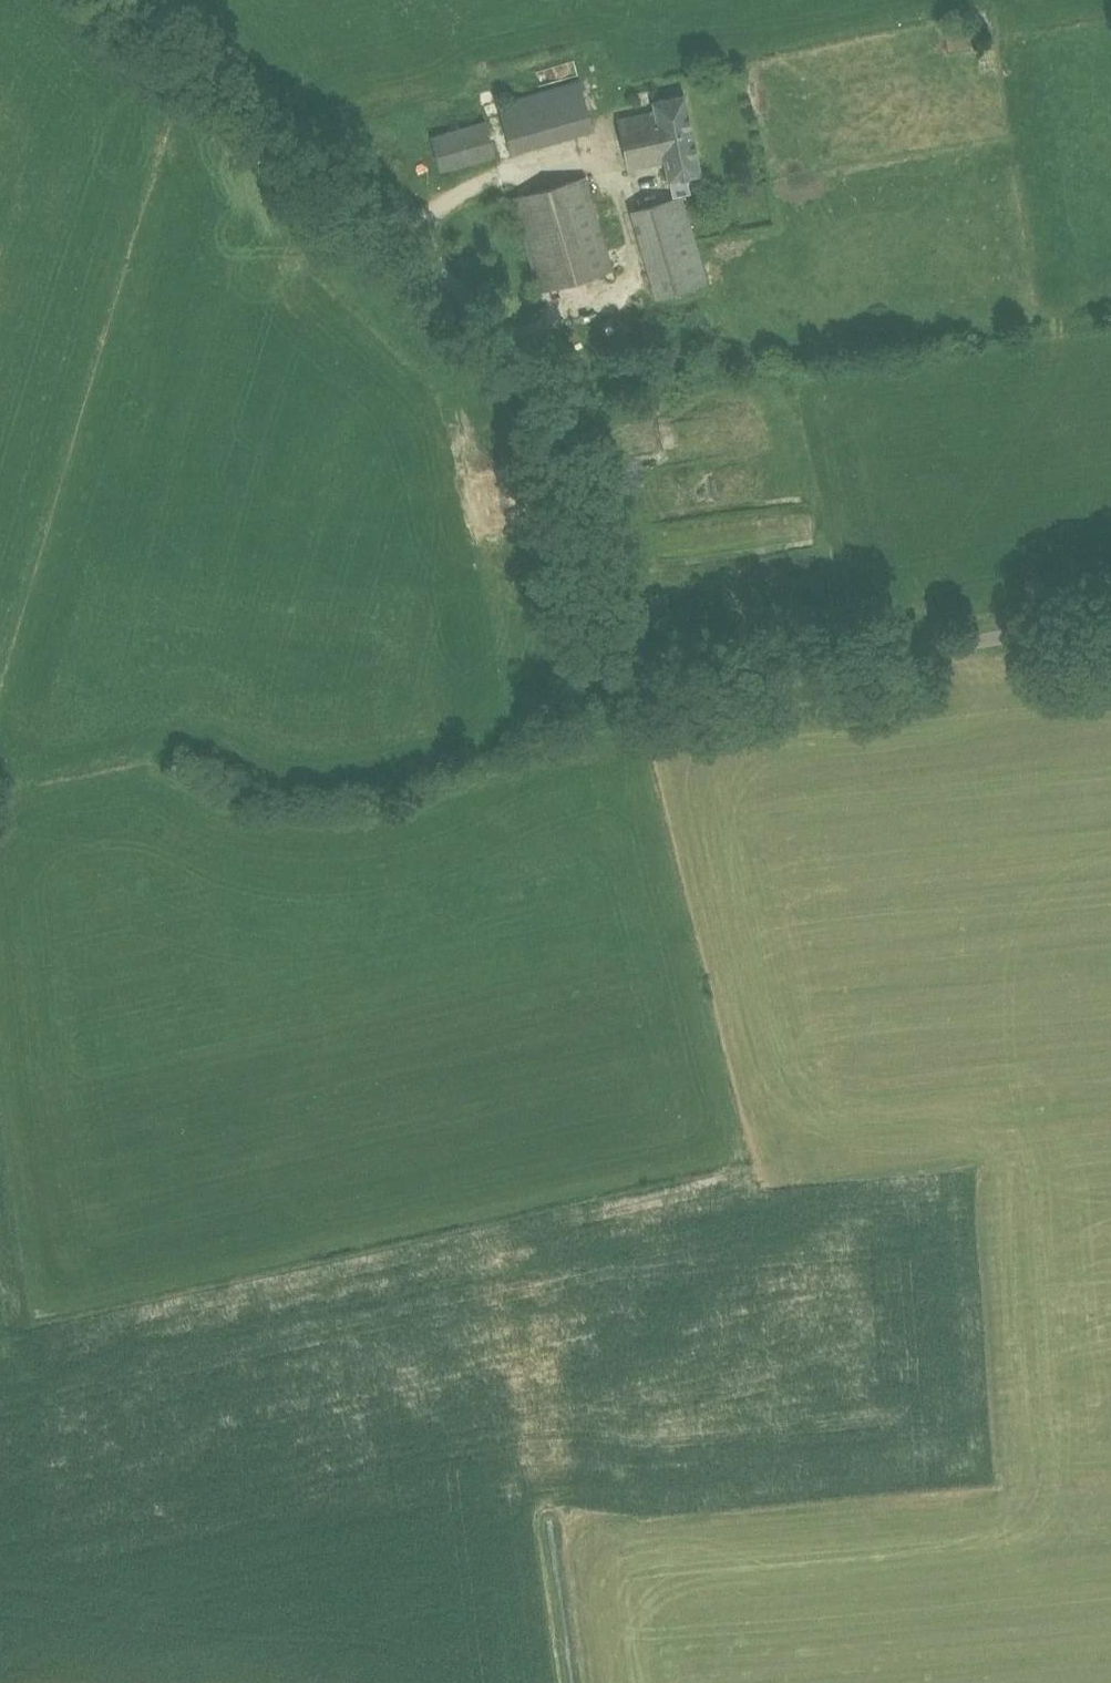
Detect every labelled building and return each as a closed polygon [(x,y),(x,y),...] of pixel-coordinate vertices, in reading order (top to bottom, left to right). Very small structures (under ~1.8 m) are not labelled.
[(567,81),(581,133),(595,129),(581,77),(567,81)] [(657,111),(619,118),(629,168),(666,160),(670,179),(702,173),(686,94),(655,100),(657,111)] [(495,155),(486,120),(431,135),(441,169),(495,155)] [(541,290),(613,269),(586,175),(513,197),(541,290)] [(690,218),(683,194),(631,209),(637,233),(690,218)]
